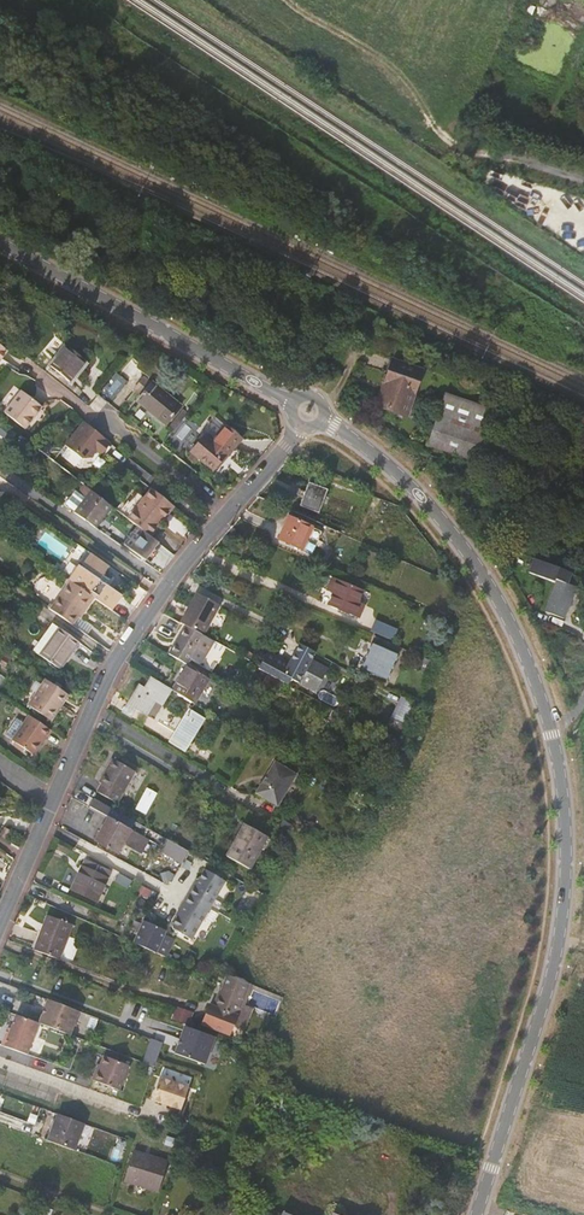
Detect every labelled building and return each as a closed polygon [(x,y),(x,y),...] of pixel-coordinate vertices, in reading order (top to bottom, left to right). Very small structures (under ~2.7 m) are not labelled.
[(485,188),(535,213),(533,213),(536,214),(542,215),(557,223),(562,224),(563,221),(567,203),(557,198),(558,195),(548,190),(518,184),(498,174),(493,173),(485,188)] [(52,363),(71,378),(88,358),(69,342),(52,363)] [(382,406),(407,415),(423,369),(394,358),(386,383),(389,385),(382,406)] [(140,379),(138,381),(142,384),(177,411),(178,409),(140,379)] [(142,384),(138,381),(126,397),(164,427),(177,411),(142,384)] [(5,412),(25,428),(40,408),(20,391),(5,412)] [(428,444),(549,487),(559,458),(485,432),(493,410),(446,393),(428,444)] [(111,443),(84,421),(65,445),(82,458),(91,457),(100,447),(105,451),(111,443)] [(228,426),(215,440),(231,452),(243,439),(228,426)] [(231,452),(215,440),(214,442),(206,435),(193,450),(215,468),(228,454),(229,455),(231,452)] [(329,480),(311,474),(299,507),(317,514),(318,513),(320,513),(325,500),(323,499),(329,480)] [(357,498),(359,492),(342,485),(341,491),(357,498)] [(128,518),(151,535),(160,523),(157,521),(172,503),(152,488),(128,518)] [(113,506),(92,490),(83,502),(75,512),(96,527),(113,506)] [(75,512),(83,502),(76,496),(68,507),(75,512)] [(279,538),(302,549),(312,528),(289,517),(279,538)] [(162,545),(153,559),(164,566),(173,552),(162,545)] [(82,561),(90,551),(87,549),(80,559),(82,561)] [(91,595),(111,608),(121,595),(106,583),(112,574),(106,568),(108,564),(90,551),(82,561),(80,564),(77,563),(67,578),(69,579),(91,595)] [(575,590),(568,588),(572,576),(557,571),(552,586),(554,587),(545,611),(565,618),(575,590)] [(359,602),(364,589),(326,574),(321,586),(336,593),(331,606),(359,617),(364,604),(359,602)] [(67,583),(89,598),(91,595),(69,579),(67,583)] [(49,608),(71,624),(89,598),(67,583),(49,608)] [(214,603),(190,591),(182,607),(206,619),(214,603)] [(206,619),(182,607),(176,619),(187,625),(199,632),(206,619)] [(39,655),(58,627),(50,622),(31,649),(39,655)] [(186,663),(203,634),(199,632),(187,625),(170,653),(186,663)] [(372,632),(385,638),(385,637),(392,639),(393,637),(395,638),(396,636),(387,632),(388,631),(375,625),(372,632)] [(77,640),(58,627),(39,655),(58,668),(77,640)] [(362,667),(386,678),(397,653),(373,642),(362,667)] [(259,669),(288,685),(292,678),(311,688),(322,667),(312,662),(312,663),(295,653),(289,663),(267,651),(260,665),(259,669)] [(194,703),(210,677),(188,664),(173,690),(194,703)] [(262,684),(273,690),(278,681),(268,675),(262,684)] [(157,713),(171,689),(150,676),(143,687),(138,684),(127,702),(135,707),(173,730),(171,735),(187,745),(206,717),(189,707),(185,712),(189,715),(180,727),(157,713)] [(28,706),(51,722),(68,696),(45,680),(28,706)] [(394,715),(406,719),(413,700),(401,695),(394,715)] [(131,714),(135,707),(127,702),(122,708),(131,714)] [(14,737),(23,720),(16,717),(7,733),(14,737)] [(34,756),(51,732),(28,717),(12,741),(34,756)] [(98,791),(118,803),(136,770),(114,757),(100,782),(102,783),(98,791)] [(254,791),(275,805),(294,774),(273,761),(254,791)] [(94,840),(116,852),(122,841),(141,852),(147,839),(106,816),(94,840)] [(226,855),(248,868),(267,837),(245,824),(226,855)] [(0,838),(5,842),(11,834),(6,830),(0,838)] [(183,860),(188,851),(165,839),(161,847),(183,860)] [(104,876),(108,870),(86,858),(85,858),(71,887),(96,900),(107,877),(104,876)] [(190,896),(209,907),(224,880),(212,874),(204,869),(193,887),(195,888),(190,896)] [(198,910),(205,914),(209,907),(190,896),(186,904),(198,910)] [(190,940),(205,914),(198,910),(186,904),(185,905),(184,904),(171,926),(172,929),(190,940)] [(45,913),(32,948),(57,957),(69,922),(45,913)] [(135,942),(167,957),(175,940),(165,935),(167,931),(145,920),(144,923),(135,942)] [(228,1033),(249,983),(226,974),(218,994),(217,994),(213,1004),(209,1002),(201,1022),(228,1033)] [(47,998),(39,1022),(39,1023),(70,1034),(78,1010),(47,998)] [(170,1020),(187,1027),(192,1011),(175,1005),(172,1013),(170,1020)] [(12,1024),(8,1034),(5,1033),(1,1045),(27,1054),(39,1023),(39,1022),(16,1014),(12,1024)] [(216,1038),(187,1027),(177,1054),(207,1065),(216,1038)] [(156,1064),(163,1041),(152,1037),(144,1061),(156,1064)] [(119,1089),(128,1064),(103,1055),(96,1075),(94,1074),(92,1080),(119,1089)] [(152,1102),(182,1111),(190,1087),(160,1077),(152,1102)] [(73,1150),(83,1123),(57,1114),(47,1140),(73,1150)] [(123,1180),(156,1190),(165,1161),(133,1151),(123,1180)]
